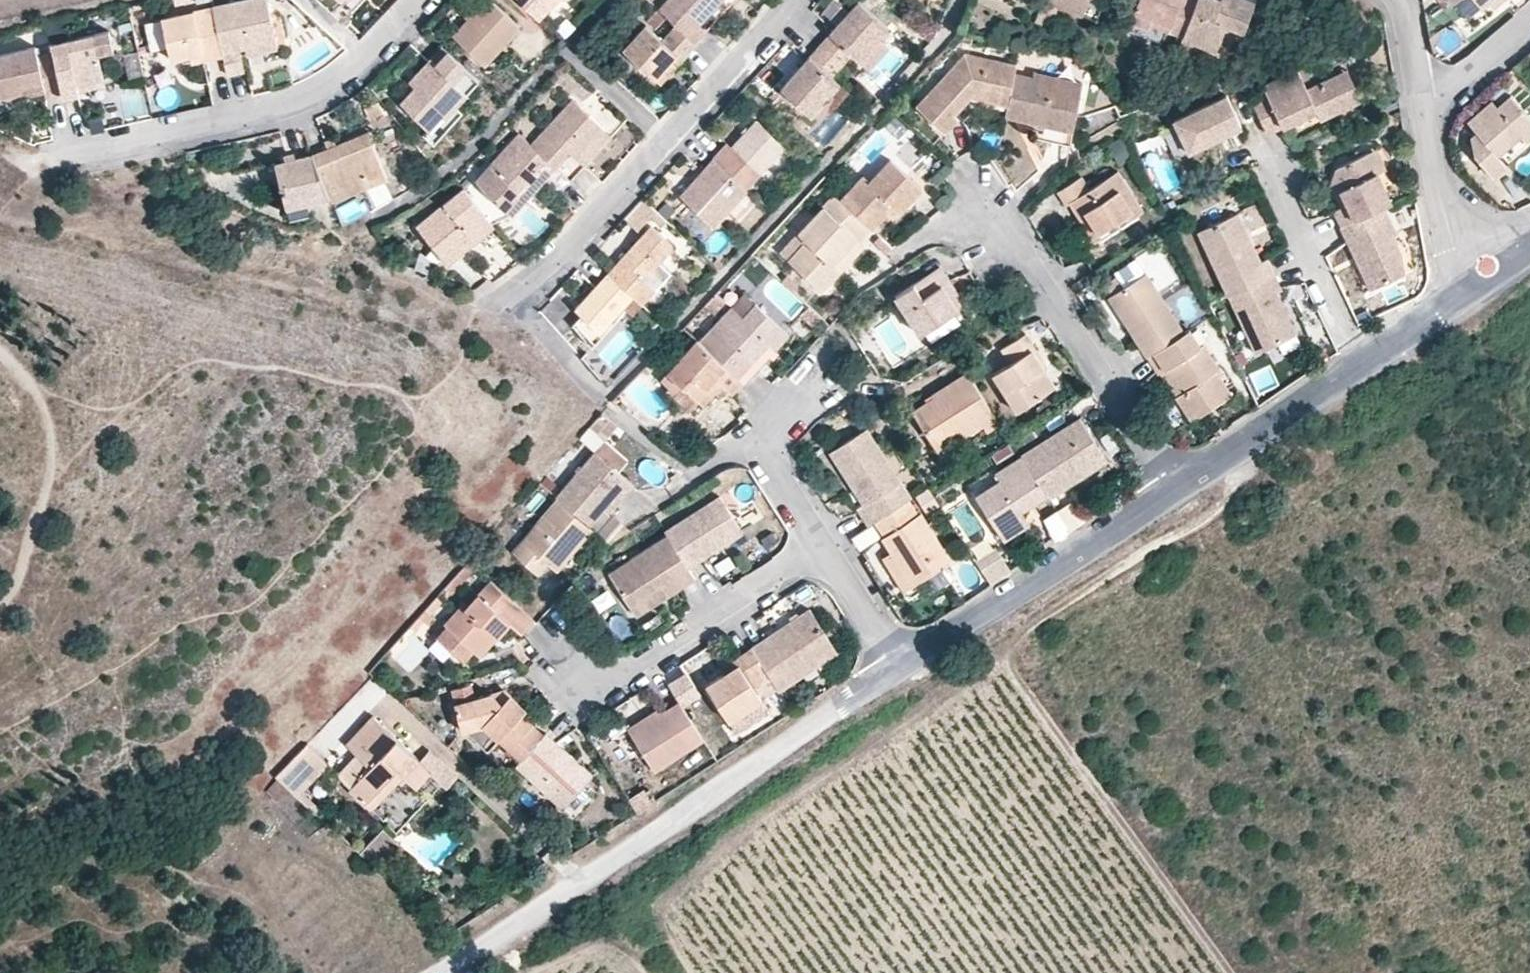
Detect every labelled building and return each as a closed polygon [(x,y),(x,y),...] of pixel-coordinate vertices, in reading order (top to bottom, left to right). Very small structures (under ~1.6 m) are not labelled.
[(187,46),(200,43),(201,51),(220,47),(209,0),(207,0),(159,11),(168,50),(187,46)] [(266,0),(209,0),(220,47),(224,67),(242,64),(238,48),(236,40),(273,32),(266,0)] [(519,25),(492,0),(484,0),(452,34),(484,63),(519,25)] [(553,0),(520,0),(538,16),(553,0)] [(658,9),(675,25),(690,39),(694,42),(705,30),(699,24),(721,0),(666,0),(658,9)] [(853,0),(851,0),(813,42),(834,61),(844,50),(853,58),(873,36),(882,26),(853,0)] [(1162,26),(1175,31),(1188,0),(1129,0),(1123,16),(1142,23),(1143,20),(1146,13),(1164,20),(1162,26)] [(1175,31),(1194,39),(1215,29),(1217,24),(1223,22),(1228,24),(1240,19),(1247,0),(1188,0),(1175,31)] [(1482,9),(1488,3),(1492,0),(1474,0),(1482,9)] [(1503,0),(1492,0),(1488,3),(1493,9),(1503,0)] [(1162,26),(1164,20),(1146,13),(1143,20),(1162,26)] [(164,43),(158,15),(143,19),(149,46),(164,43)] [(102,72),(96,47),(112,43),(108,24),(50,37),(52,45),(55,59),(61,85),(62,90),(78,87),(77,82),(76,77),(102,72)] [(690,39),(675,25),(662,40),(645,24),(622,48),(655,78),(677,54),(690,39)] [(238,48),(275,40),(273,32),(236,40),(238,48)] [(860,65),(880,43),(873,36),(853,58),(860,65)] [(22,85),(21,81),(42,76),(44,85),(45,89),(61,85),(55,59),(52,45),(36,49),(34,40),(0,48),(0,90),(22,85)] [(834,61),(813,42),(774,84),(804,111),(813,102),(833,80),(824,73),(834,61)] [(201,51),(200,43),(187,46),(189,54),(201,51)] [(122,49),(126,73),(141,70),(136,46),(122,49)] [(445,116),(479,80),(441,46),(415,74),(421,78),(414,86),(400,101),(428,127),(429,128),(442,114),(445,116)] [(1016,64),(964,53),(915,106),(944,132),(958,118),(954,115),(970,98),(984,83),(1011,88),(1014,73),(1016,64)] [(660,82),(682,59),(677,54),(655,78),(660,82)] [(1361,100),(1347,70),(1335,76),(1349,105),(1361,100)] [(1335,76),(1307,90),(1297,71),(1282,78),(1282,76),(1262,86),(1267,96),(1252,103),(1266,134),(1315,111),(1319,119),(1349,105),(1335,76)] [(103,77),(102,72),(76,77),(77,82),(103,77)] [(1082,82),(1032,72),(1031,76),(1081,86),(1082,82)] [(1069,144),(1081,86),(1031,76),(1014,73),(1011,88),(1008,106),(1005,117),(1038,123),(1035,137),(1069,144)] [(414,86),(421,78),(415,74),(409,81),(414,86)] [(21,81),(22,85),(0,90),(0,95),(44,85),(42,76),(21,81)] [(821,108),(840,87),(833,80),(813,102),(821,108)] [(1008,106),(1011,88),(984,83),(970,98),(1008,106)] [(1506,89),(1492,101),(1487,95),(1462,116),(1471,127),(1466,132),(1469,150),(1487,171),(1501,159),(1493,149),(1515,129),(1520,135),(1529,126),(1529,118),(1506,89)] [(1225,95),(1173,120),(1187,150),(1240,125),(1225,95)] [(576,158),(604,128),(572,99),(531,143),(555,166),(570,179),(584,165),(576,158)] [(462,112),(455,105),(445,116),(442,114),(429,128),(428,127),(423,132),(433,142),(462,112)] [(745,187),(784,145),(756,119),(732,146),(727,142),(713,157),(745,187)] [(388,146),(403,141),(396,121),(381,126),(388,146)] [(584,165),(611,134),(604,128),(576,158),(584,165)] [(387,177),(369,129),(312,151),(331,199),(387,177)] [(1501,159),(1524,139),(1520,135),(1515,129),(1493,149),(1501,159)] [(555,166),(531,143),(519,132),(476,179),(484,189),(504,208),(517,195),(517,188),(522,183),(526,185),(537,173),(544,178),(555,166)] [(1134,157),(1121,136),(1106,145),(1118,166),(1134,157)] [(329,196),(312,151),(274,161),(285,206),(329,196)] [(1391,202),(1367,152),(1336,167),(1330,183),(1335,193),(1340,190),(1347,204),(1333,210),(1341,226),(1379,208),(1384,206),(1391,202)] [(727,209),(746,188),(745,187),(713,157),(679,194),(713,225),(727,209)] [(921,187),(890,159),(869,181),(862,175),(840,200),(867,224),(872,228),(886,212),(893,205),(900,211),(921,187)] [(1143,210),(1118,170),(1089,189),(1081,176),(1057,192),(1065,205),(1069,203),(1077,216),(1084,212),(1100,238),(1143,210)] [(544,178),(537,173),(526,185),(522,183),(517,188),(517,195),(504,208),(511,214),(544,178)] [(494,224),(463,187),(416,226),(447,263),(494,224)] [(736,218),(755,196),(746,188),(727,209),(736,218)] [(856,237),(867,224),(840,200),(833,194),(798,233),(806,240),(787,261),(821,291),(864,244),(856,237)] [(667,220),(642,197),(623,218),(637,230),(650,215),(662,226),(667,220)] [(893,219),(900,211),(893,205),(886,212),(893,219)] [(1401,251),(1393,235),(1397,233),(1384,206),(1379,208),(1341,226),(1340,227),(1371,289),(1405,273),(1401,251)] [(1100,238),(1084,212),(1077,216),(1094,241),(1100,238)] [(1260,261),(1237,213),(1197,232),(1228,295),(1274,273),(1267,258),(1260,261)] [(644,277),(672,246),(650,225),(607,271),(632,294),(641,302),(655,287),(644,277)] [(787,261),(806,240),(798,233),(779,253),(787,261)] [(1126,284),(1145,272),(1136,258),(1117,270),(1126,284)] [(958,308),(942,285),(949,280),(939,265),(894,296),(920,334),(958,308)] [(596,335),(632,294),(607,271),(574,308),(581,314),(572,324),(591,346),(599,338),(596,335)] [(1184,331),(1145,272),(1126,284),(1108,296),(1147,355),(1184,331)] [(1296,334),(1276,291),(1281,289),(1274,273),(1228,295),(1256,353),(1296,334)] [(965,303),(949,280),(942,285),(958,308),(965,303)] [(744,293),(731,307),(742,317),(755,303),(744,293)] [(775,349),(788,334),(755,303),(742,317),(731,307),(699,341),(743,382),(758,365),(753,360),(769,343),(775,349)] [(1231,394),(1216,371),(1220,369),(1203,344),(1201,346),(1189,328),(1184,331),(1147,355),(1158,373),(1160,372),(1168,367),(1184,391),(1175,396),(1191,420),(1231,394)] [(1041,357),(1025,333),(1001,349),(1010,363),(992,374),(1016,412),(1055,386),(1038,359),(1041,357)] [(699,341),(696,339),(666,371),(696,398),(703,405),(714,392),(722,384),(727,389),(732,393),(743,382),(699,341)] [(1168,367),(1160,372),(1175,396),(1184,391),(1168,367)] [(696,398),(666,371),(662,376),(692,403),(696,398)] [(995,416),(966,371),(931,394),(933,397),(911,411),(939,452),(995,416)] [(722,384),(714,392),(719,397),(727,389),(722,384)] [(1103,453),(1080,418),(1021,456),(1046,494),(1048,497),(1085,473),(1081,467),(1103,453)] [(911,497),(865,427),(829,451),(848,480),(851,478),(866,501),(863,503),(857,507),(869,524),(874,521),(887,513),(908,499),(911,497)] [(625,460),(602,441),(594,450),(617,470),(625,460)] [(633,483),(628,479),(617,470),(594,450),(555,497),(557,499),(557,498),(589,525),(603,509),(617,493),(621,497),(633,483)] [(1085,473),(1107,459),(1103,453),(1081,467),(1085,473)] [(1021,456),(1020,455),(994,472),(999,479),(975,494),(1002,535),(1027,518),(1021,510),(1046,494),(1021,456)] [(866,501),(851,478),(848,480),(863,503),(866,501)] [(617,493),(603,509),(608,512),(621,497),(617,493)] [(718,539),(739,526),(719,495),(664,530),(667,535),(688,567),(722,544),(718,539)] [(555,570),(591,528),(589,525),(557,498),(557,499),(511,552),(537,574),(547,562),(555,570)] [(951,560),(920,512),(917,514),(908,499),(887,513),(874,521),(884,536),(882,538),(891,552),(912,585),(951,560)] [(1004,539),(1030,523),(1027,518),(1002,535),(1004,539)] [(722,544),(743,531),(739,526),(718,539),(722,544)] [(688,567),(667,535),(609,572),(629,604),(660,585),(667,595),(695,577),(688,567)] [(990,582),(1012,568),(996,542),(973,557),(990,582)] [(912,585),(891,552),(881,558),(903,591),(912,585)] [(534,620),(490,580),(465,608),(461,604),(444,624),(465,643),(471,648),(480,656),(492,641),(489,638),(493,632),(498,636),(509,623),(521,634),(534,620)] [(636,615),(667,595),(660,585),(629,604),(636,615)] [(835,647),(810,609),(751,647),(778,688),(779,689),(817,665),(814,661),(835,647)] [(465,643),(448,628),(440,637),(463,658),(471,648),(465,643)] [(492,641),(498,636),(493,632),(489,638),(492,641)] [(762,699),(778,688),(751,647),(732,660),(736,665),(724,673),(706,685),(736,732),(769,711),(762,699)] [(817,665),(838,651),(835,647),(814,661),(817,665)] [(724,673),(736,665),(732,660),(720,668),(724,673)] [(501,702),(509,694),(503,689),(491,692),(501,702)] [(497,739),(520,760),(543,735),(532,725),(537,720),(509,694),(501,702),(491,692),(454,703),(462,731),(465,730),(464,730),(482,725),(498,739),(497,739)] [(654,770),(703,738),(679,700),(665,709),(630,732),(654,770)] [(630,732),(665,709),(662,705),(627,728),(630,732)] [(431,772),(373,717),(346,746),(357,756),(369,767),(349,787),(349,788),(365,803),(397,769),(402,774),(417,787),(431,772)] [(497,739),(498,739),(482,725),(464,730),(465,730),(487,751),(497,739)] [(592,775),(545,733),(543,735),(520,760),(516,765),(563,808),(592,775)] [(294,795),(325,763),(306,744),(274,777),(294,795)] [(349,787),(369,767),(357,756),(338,777),(349,787)] [(402,774),(397,769),(365,803),(370,808),(402,774)] [(381,850),(392,837),(382,828),(371,841),(381,850)] [(371,863),(382,851),(371,841),(360,853),(371,863)]
